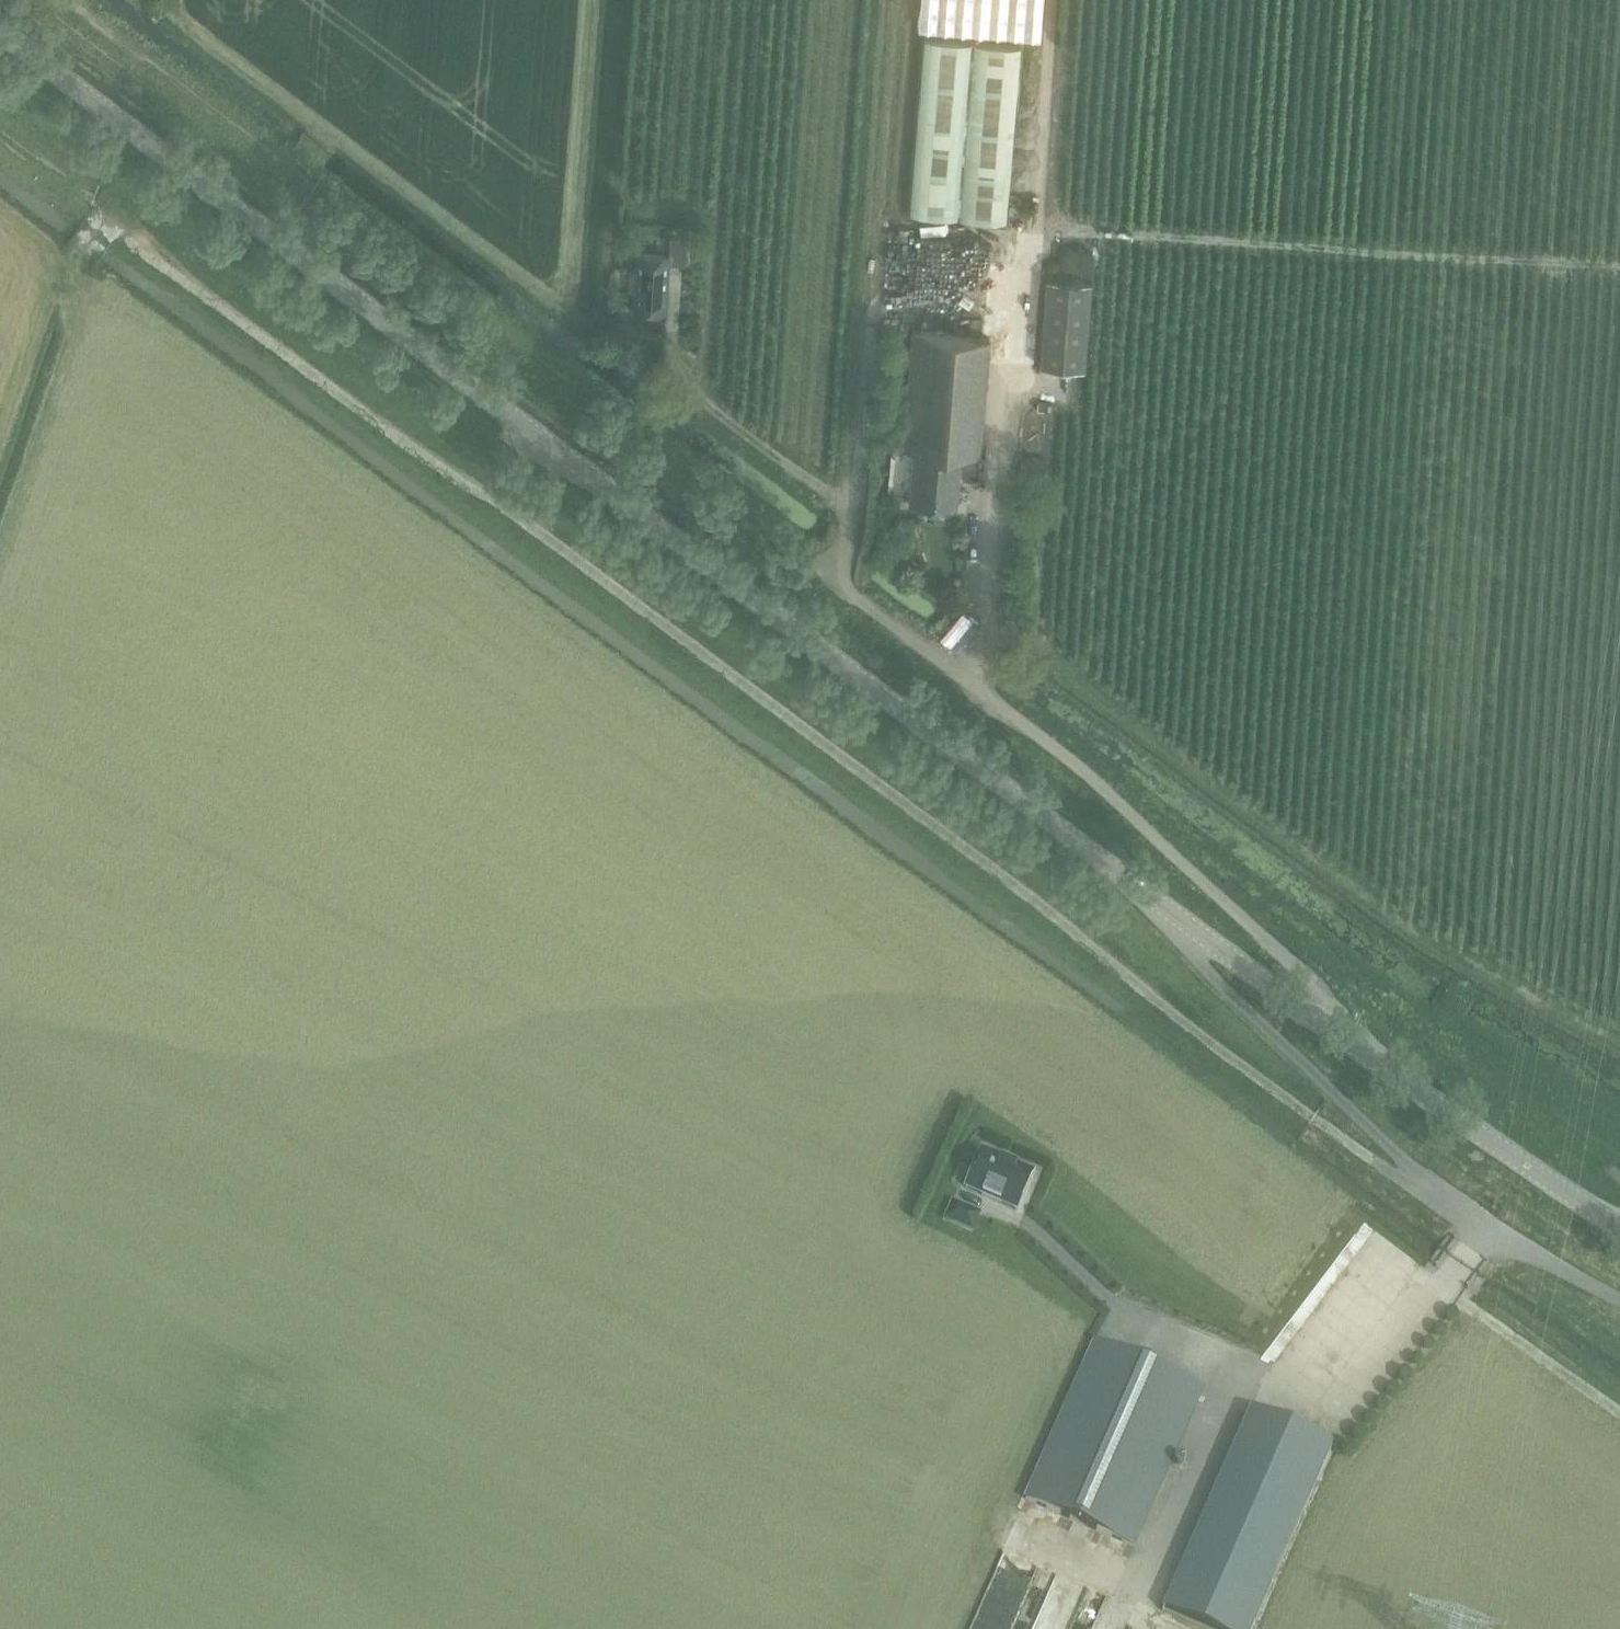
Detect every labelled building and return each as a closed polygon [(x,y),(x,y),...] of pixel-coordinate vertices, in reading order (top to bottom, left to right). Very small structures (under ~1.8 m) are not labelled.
[(1007,221),(1023,46),(927,37),(912,212),(1007,221)] [(667,310),(670,263),(686,264),(688,237),(671,236),(670,255),(638,253),(637,272),(631,271),(630,288),(635,289),(634,308),(667,310)] [(1041,366),(1085,370),(1092,283),(1091,282),(1093,253),(1068,251),(1066,280),(1048,279),(1041,366)] [(910,502),(957,506),(962,454),(979,455),(990,338),(914,331),(903,449),(914,450),(910,502)] [(966,1188),(1018,1211),(1034,1172),(983,1150),(966,1188)] [(952,1201),(944,1221),(973,1233),(981,1214),(952,1201)] [(1203,1390),(1095,1343),(1027,1500),(1134,1547),(1203,1390)] [(1164,1612),(1197,1626),(1203,1628),(1252,1628),(1262,1606),(1263,1604),(1332,1447),(1251,1411),(1182,1568),(1164,1612)]
